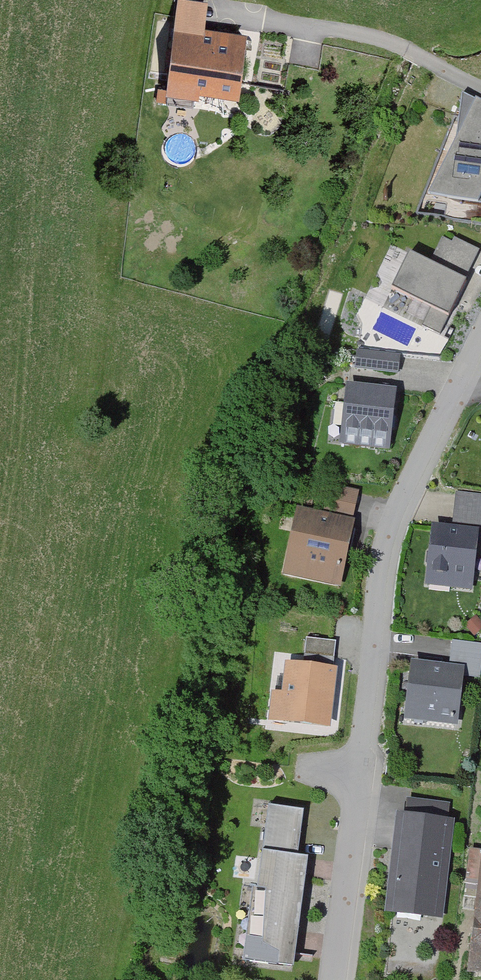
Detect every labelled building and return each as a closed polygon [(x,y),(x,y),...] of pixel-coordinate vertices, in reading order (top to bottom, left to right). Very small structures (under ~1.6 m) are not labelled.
[(166,105),(193,109),(196,82),(238,88),(244,39),(203,34),(207,4),(180,0),(166,105)] [(480,204),(480,103),(462,94),(456,142),(428,197),(480,204)] [(464,280),(479,250),(454,238),(452,243),(442,238),(430,263),(409,253),(392,289),(431,308),(422,326),(440,335),(466,281),(464,280)] [(359,353),(357,367),(397,372),(399,357),(359,353)] [(392,415),(394,393),(348,388),(344,429),(373,432),(372,445),(387,447),(390,430),(393,427),(394,418),(392,415)] [(324,514),(351,520),(358,493),(331,487),(324,514)] [(456,493),(455,508),(479,511),(477,526),(480,526),(480,495),(456,493)] [(479,511),(455,508),(453,523),(477,526),(479,511)] [(290,559),(341,570),(350,525),(300,514),(290,559)] [(472,576),(477,533),(434,528),(431,551),(428,554),(427,563),(430,566),(429,571),(472,576)] [(304,655),(334,659),(336,641),(306,638),(304,655)] [(334,659),(304,655),(303,668),(333,671),(334,659)] [(333,671),(303,668),(290,666),(283,719),(326,724),(333,671)] [(455,720),(460,672),(414,666),(409,710),(427,712),(431,718),(455,720)] [(449,805),(410,800),(408,820),(447,825),(449,805)] [(248,961),(294,967),(308,857),(298,856),(304,810),(269,806),(248,961)] [(408,820),(402,820),(393,895),(438,900),(436,912),(437,912),(447,825),(408,820)] [(470,848),(467,876),(480,877),(480,849),(470,848)]
